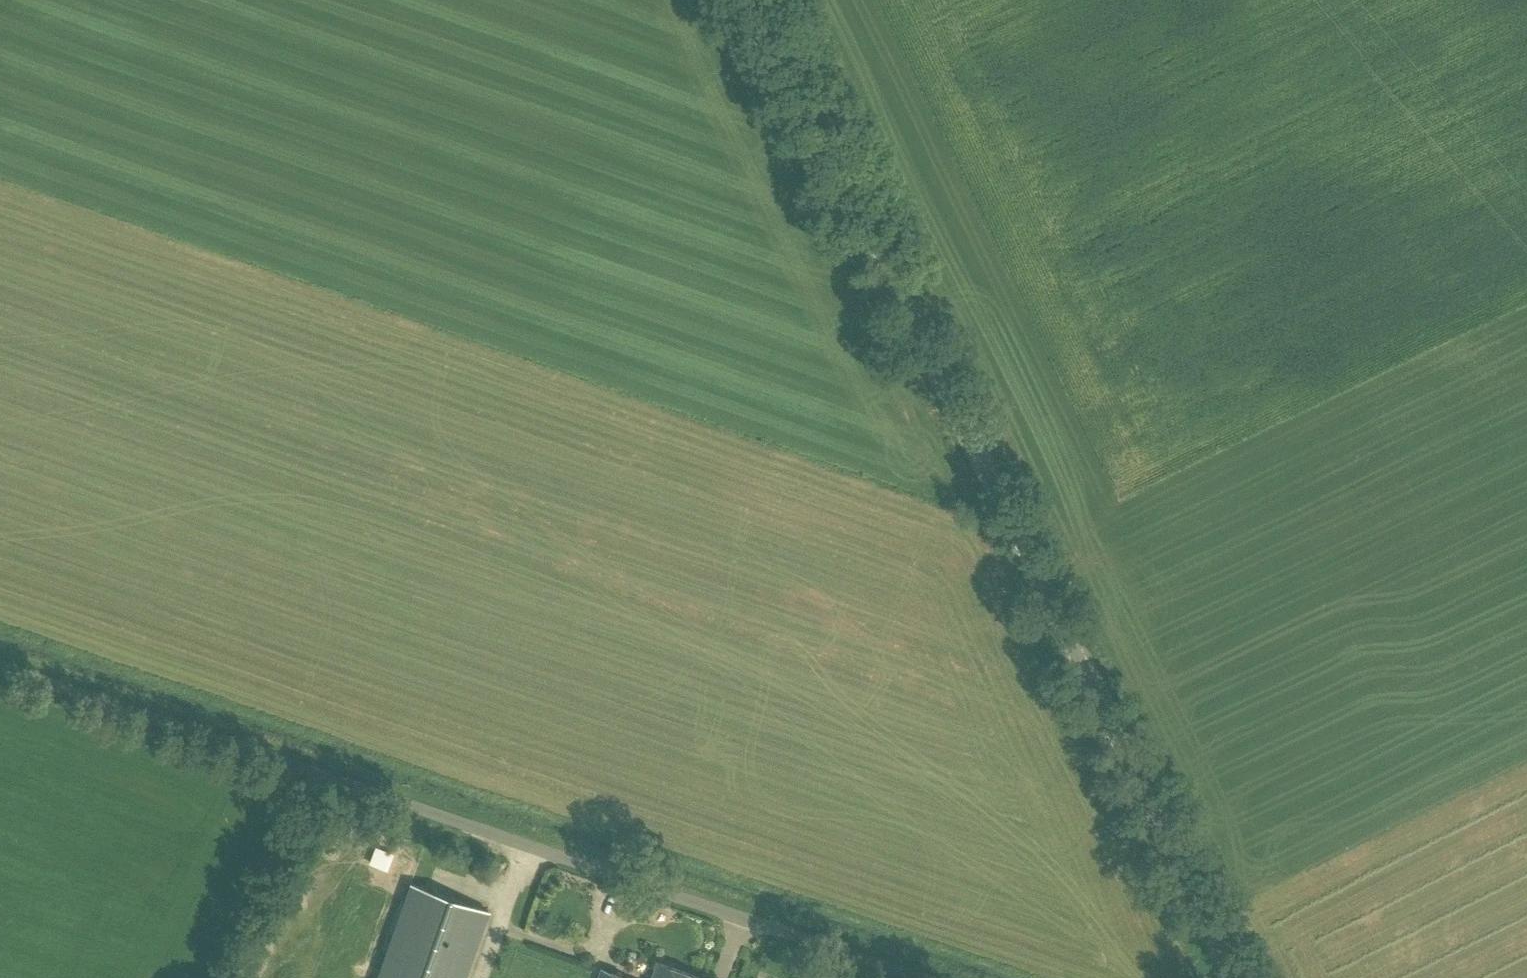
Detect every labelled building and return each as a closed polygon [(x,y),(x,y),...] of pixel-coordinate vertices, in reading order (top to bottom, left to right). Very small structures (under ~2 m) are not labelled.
[(375,847),(369,862),(384,868),(390,853),(375,847)] [(488,911),(411,884),(378,977),(465,977),(488,911)] [(658,962),(654,973),(650,973),(648,977),(703,977),(658,962)] [(602,969),(599,977),(627,977),(602,969)]
